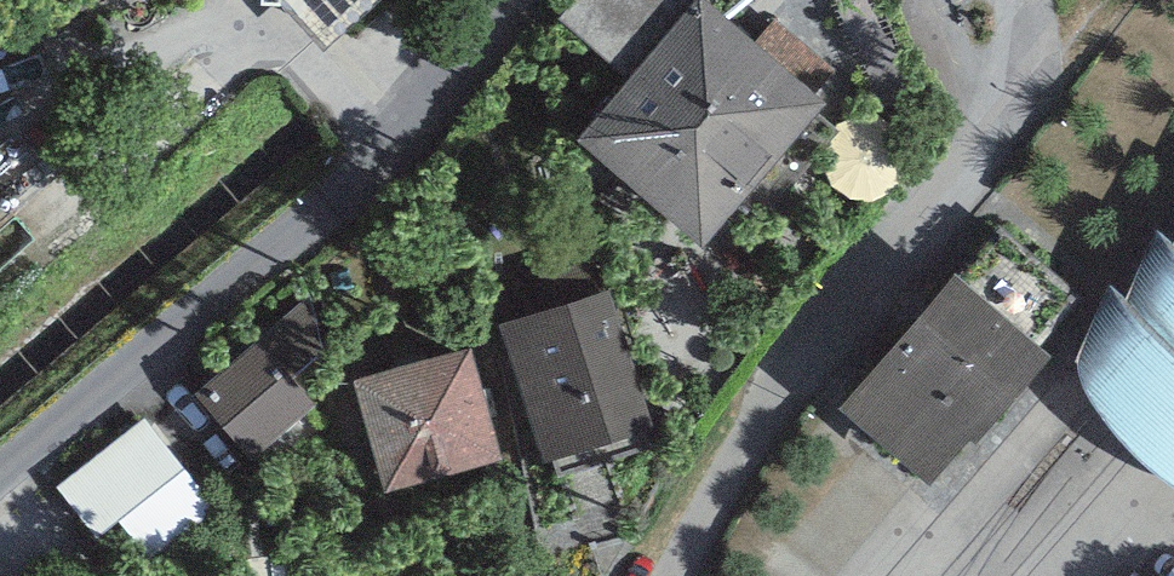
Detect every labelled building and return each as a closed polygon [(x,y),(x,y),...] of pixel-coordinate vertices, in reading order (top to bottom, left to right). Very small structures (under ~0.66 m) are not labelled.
[(325,48),(379,0),(281,0),(325,48)] [(578,144),(707,245),(831,105),(714,0),(697,0),(578,144)] [(796,0),(755,0),(772,20),(796,0)] [(1075,351),(1095,411),(1131,450),(1173,484),(1173,243),(1172,249),(1150,236),(1125,299),(1109,288),(1075,351)] [(951,278),(840,407),(934,486),(1044,357),(951,278)] [(613,292),(498,324),(536,459),(651,427),(613,292)] [(268,344),(207,392),(253,448),(313,400),(268,344)] [(470,345),(352,379),(386,494),(504,460),(470,345)] [(153,428),(69,494),(109,544),(193,479),(153,428)]
